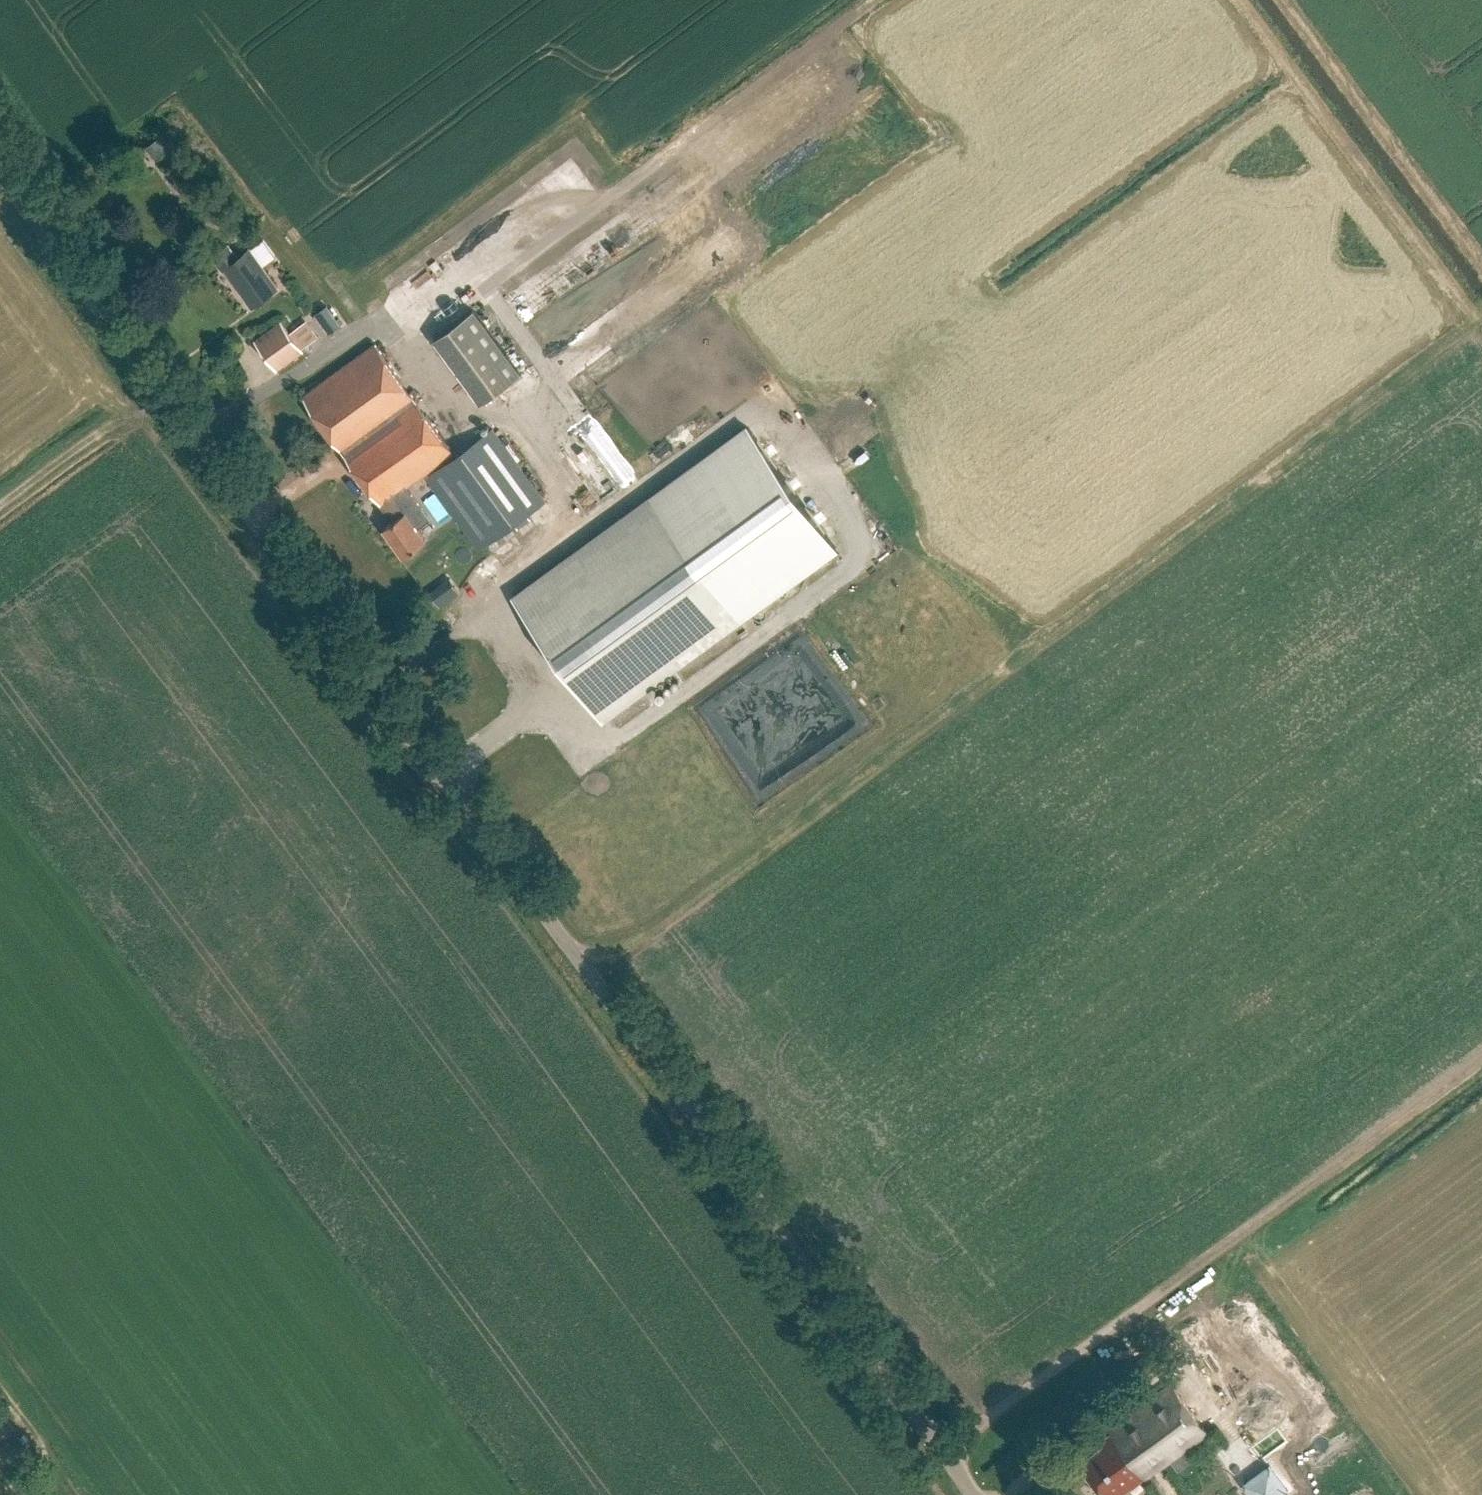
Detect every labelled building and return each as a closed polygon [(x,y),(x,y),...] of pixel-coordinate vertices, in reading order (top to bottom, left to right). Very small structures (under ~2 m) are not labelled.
[(158,138),(147,147),(156,159),(167,150),(158,138)] [(237,286),(252,307),(278,288),(250,249),(224,268),(225,270),(214,278),(225,294),(237,286)] [(329,333),(341,324),(327,305),(315,314),(329,333)] [(515,375),(476,315),(453,330),(448,321),(427,334),(472,403),(515,375)] [(304,354),(281,323),(253,343),(276,374),(304,354)] [(426,541),(415,525),(426,517),(421,511),(423,509),(408,487),(424,475),(478,549),(545,501),(494,429),(455,457),(374,344),(303,395),(382,506),(384,505),(395,520),(383,528),(403,557),(426,541)] [(513,597),(602,719),(836,548),(748,427),(513,597)] [(430,592),(441,606),(460,592),(450,578),(430,592)] [(1111,1433),(1097,1444),(1100,1449),(1081,1463),(1104,1494),(1121,1494),(1206,1433),(1171,1385),(1109,1430),(1111,1433)] [(1251,1494),(1281,1494),(1289,1489),(1274,1467),(1269,1461),(1241,1482),(1251,1494)]
